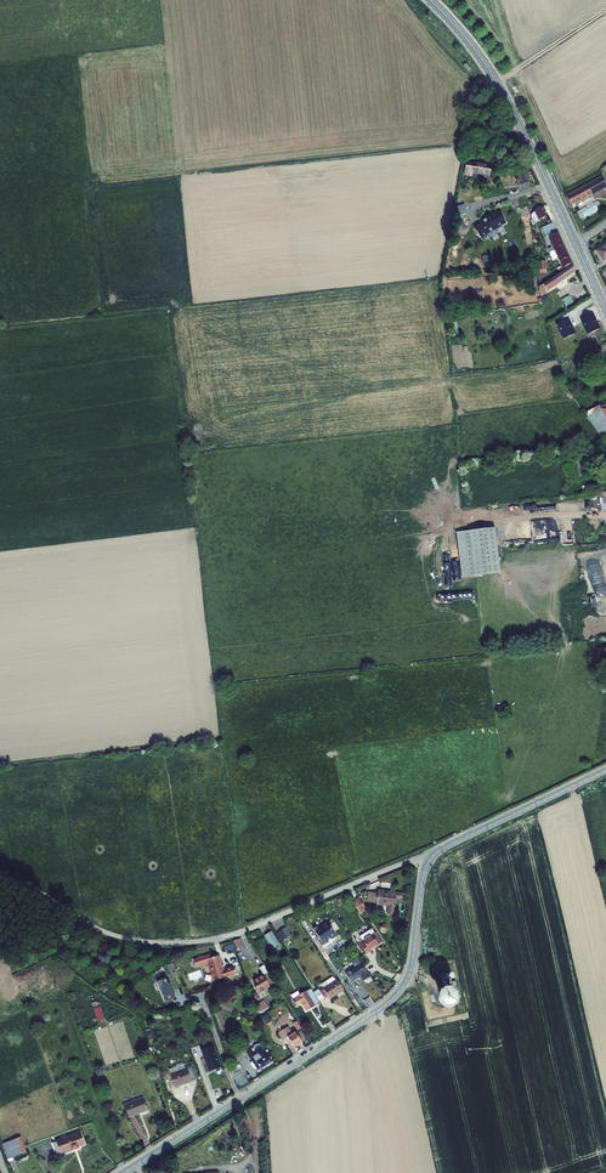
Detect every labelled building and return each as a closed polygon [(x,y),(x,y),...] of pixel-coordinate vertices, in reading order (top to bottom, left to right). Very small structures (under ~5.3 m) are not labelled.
[(491,164),(473,161),(473,162),(466,161),(465,171),(472,173),(473,170),(490,173),(491,164)] [(594,194),(605,186),(605,183),(601,175),(568,194),(573,203),(594,192),(594,194)] [(595,195),(605,189),(605,186),(594,194),(595,195)] [(465,204),(457,205),(459,214),(466,212),(465,204)] [(542,205),(537,208),(542,217),(547,215),(542,205)] [(530,212),(534,223),(541,220),(537,210),(530,212)] [(508,224),(504,214),(499,216),(498,215),(494,217),(490,220),(483,224),(484,225),(477,230),(485,242),(492,237),(490,235),(500,230),(501,231),(504,229),(503,228),(505,227),(504,225),(508,224)] [(557,231),(552,221),(543,225),(548,235),(557,231)] [(565,242),(559,230),(557,231),(548,235),(547,235),(550,242),(552,241),(553,244),(549,246),(550,249),(565,242)] [(572,260),(565,242),(550,249),(554,257),(560,254),(565,265),(572,260)] [(598,249),(604,259),(605,258),(605,243),(598,249)] [(548,270),(547,258),(539,259),(541,271),(548,270)] [(552,275),(539,284),(543,290),(554,283),(577,268),(573,261),(552,275)] [(561,300),(566,306),(573,301),(569,294),(561,300)] [(593,315),(581,320),(589,335),(600,329),(593,315)] [(564,321),(557,324),(564,338),(570,336),(576,333),(569,319),(564,321)] [(600,403),(585,411),(605,437),(605,417),(600,405),(601,405),(600,403)] [(594,507),(602,506),(602,509),(605,509),(605,497),(594,497),(594,507)] [(500,574),(494,529),(469,532),(474,577),(500,574)] [(474,577),(469,532),(457,533),(462,578),(474,577)] [(387,892),(376,890),(376,894),(363,892),(361,902),(375,904),(374,905),(393,907),(395,894),(387,894),(387,892)] [(366,912),(358,899),(351,903),(359,916),(366,912)] [(322,943),(337,934),(329,921),(314,931),(322,943)] [(289,938),(283,929),(274,933),(281,943),(289,938)] [(277,946),(268,932),(260,938),(268,951),(277,946)] [(371,938),(369,934),(359,940),(362,943),(371,938)] [(362,943),(356,947),(363,958),(368,956),(367,954),(381,946),(375,936),(371,938),(362,943)] [(235,939),(231,940),(233,948),(241,946),(239,939),(235,940),(235,939)] [(234,975),(230,967),(221,971),(215,956),(207,959),(206,956),(199,958),(199,957),(194,959),(195,960),(190,962),(192,968),(201,965),(201,966),(205,965),(209,975),(208,975),(211,982),(221,978),(222,980),(234,975)] [(358,965),(342,975),(347,984),(358,978),(361,983),(366,980),(358,965)] [(271,983),(266,974),(260,977),(260,976),(249,982),(253,987),(251,988),(255,994),(267,987),(266,986),(271,983)] [(163,1001),(176,996),(169,975),(156,980),(163,1001)] [(334,984),(330,982),(318,988),(321,992),(334,984)] [(341,993),(335,983),(334,984),(321,992),(317,994),(321,1001),(325,999),(326,1002),(341,993)] [(311,995),(308,991),(290,1002),(294,1009),(298,1006),(303,1014),(317,1006),(316,1005),(311,995)] [(317,994),(316,992),(311,995),(316,1005),(321,1001),(317,994)] [(266,1008),(263,1001),(252,1007),(254,1013),(266,1008)] [(102,1005),(94,1007),(98,1021),(106,1018),(102,1005)] [(268,1021),(264,1014),(259,1017),(262,1024),(268,1021)] [(299,1033),(293,1022),(289,1025),(295,1035),(299,1033)] [(299,1045),(294,1036),(290,1038),(285,1030),(275,1036),(279,1044),(284,1041),(290,1050),(299,1045)] [(214,1047),(202,1051),(209,1074),(222,1070),(214,1047)] [(262,1053),(261,1051),(259,1049),(256,1049),(254,1051),(252,1053),(251,1054),(253,1058),(262,1053)] [(255,1071),(260,1069),(253,1058),(251,1054),(249,1051),(244,1054),(255,1071)] [(253,1058),(260,1069),(261,1070),(271,1064),(263,1052),(262,1053),(253,1058)] [(171,1074),(175,1087),(194,1080),(194,1078),(199,1076),(195,1065),(179,1071),(171,1074)] [(240,1065),(231,1069),(236,1086),(245,1081),(243,1074),(244,1073),(240,1065)] [(123,1106),(128,1118),(147,1111),(142,1099),(123,1106)] [(64,1138),(54,1141),(59,1153),(64,1151),(65,1153),(70,1151),(70,1149),(83,1143),(79,1132),(69,1136),(68,1134),(63,1136),(64,1138)] [(20,1137),(1,1145),(6,1160),(26,1152),(20,1137)]
